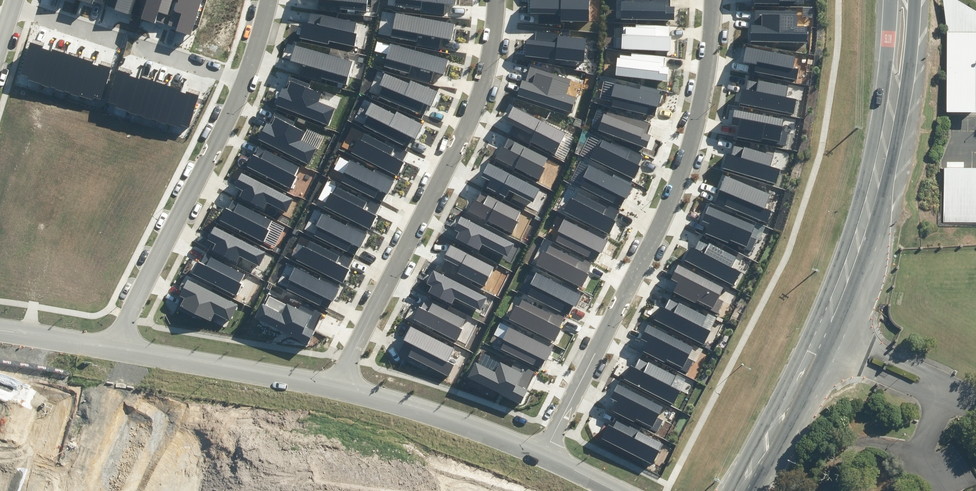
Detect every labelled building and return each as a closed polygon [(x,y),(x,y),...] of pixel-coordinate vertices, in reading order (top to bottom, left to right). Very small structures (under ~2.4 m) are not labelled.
[(114,9),(128,13),(132,0),(117,0),(114,9)] [(141,18),(154,23),(157,11),(167,15),(172,0),(147,0),(141,18)] [(175,11),(181,13),(176,31),(191,35),(202,0),(178,0),(175,11)] [(366,11),(367,2),(368,3),(369,0),(330,0),(330,7),(366,11)] [(398,7),(436,10),(437,3),(459,5),(460,0),(398,0),(398,7)] [(543,11),(543,22),(566,21),(566,19),(590,19),(590,0),(534,0),(534,11),(543,11)] [(622,17),(675,18),(675,3),(671,3),(671,0),(622,0),(622,17)] [(975,110),(975,9),(961,0),(944,0),(947,31),(949,111),(975,110)] [(359,29),(361,21),(313,11),(312,17),(301,15),(298,34),(357,46),(361,29),(359,29)] [(397,12),(392,38),(430,44),(432,37),(454,41),(457,23),(397,12)] [(753,22),(752,38),(807,40),(808,25),(799,25),(799,14),(758,12),(758,22),(753,22)] [(624,34),(623,47),(672,49),(673,34),(670,33),(670,23),(636,22),(636,26),(629,26),(628,34),(624,34)] [(539,30),(538,41),(529,40),(527,54),(587,61),(590,39),(562,36),(562,33),(539,30)] [(393,40),(386,65),(423,76),(425,68),(447,74),(452,56),(393,40)] [(42,46),(30,42),(20,74),(27,77),(27,80),(41,84),(52,51),(42,48),(42,46)] [(311,74),(346,84),(348,76),(350,76),(355,59),(296,44),(291,61),(313,67),(311,74)] [(753,61),(751,70),(797,78),(799,67),(794,66),(796,56),(749,48),(747,60),(753,61)] [(55,89),(66,54),(52,49),(52,51),(41,84),(55,89)] [(618,54),(616,74),(668,80),(670,65),(666,64),(667,55),(633,51),(632,55),(618,54)] [(80,58),(66,54),(55,89),(69,93),(80,58)] [(93,62),(80,58),(69,93),(82,97),(92,64),(93,62)] [(98,66),(92,64),(82,97),(93,100),(94,98),(100,100),(111,68),(99,64),(98,66)] [(572,79),(532,65),(527,80),(523,79),(519,93),(572,110),(577,95),(568,92),(572,79)] [(129,74),(116,70),(106,103),(115,105),(114,108),(129,112),(139,79),(129,76),(129,74)] [(386,88),(383,95),(422,109),(425,99),(435,103),(440,88),(413,78),(411,82),(387,73),(382,87),(386,88)] [(140,77),(139,79),(129,112),(143,116),(154,81),(140,77)] [(746,85),(742,101),(796,113),(799,98),(790,96),(793,85),(753,77),(751,86),(746,85)] [(324,94),(290,80),(287,87),(285,87),(279,103),(330,124),(337,107),(321,101),(324,94)] [(167,85),(154,81),(143,116),(156,120),(167,85)] [(614,94),(611,102),(655,114),(657,106),(659,107),(664,90),(640,84),(639,87),(614,81),(611,93),(614,94)] [(182,90),(167,85),(156,120),(171,125),(181,92),(182,90)] [(186,94),(181,92),(171,125),(180,128),(181,125),(189,127),(199,95),(186,91),(186,94)] [(371,115),(367,121),(403,141),(408,131),(417,136),(425,123),(399,109),(397,112),(374,100),(367,113),(371,115)] [(508,118),(516,122),(511,131),(531,142),(532,139),(558,153),(568,133),(515,105),(508,118)] [(606,113),(601,126),(648,145),(653,132),(649,130),(652,122),(621,110),(618,118),(606,113)] [(741,126),(739,137),(766,141),(766,137),(781,140),(785,119),(736,111),(733,124),(741,126)] [(308,132),(276,115),(272,123),(270,122),(262,137),(311,162),(320,146),(305,138),(308,132)] [(399,149),(368,134),(365,140),(362,139),(356,152),(399,173),(404,163),(395,158),(399,149)] [(539,151),(509,136),(505,144),(503,143),(496,156),(539,178),(549,158),(539,153),(539,151)] [(602,137),(594,154),(634,174),(644,154),(615,139),(613,143),(602,137)] [(730,152),(725,168),(779,182),(783,167),(774,165),(777,154),(737,144),(735,153),(730,152)] [(256,152),(249,165),(294,187),(300,174),(297,172),(300,165),(263,146),(259,154),(256,152)] [(349,173),(346,179),(377,194),(381,185),(391,190),(396,179),(353,158),(346,171),(349,173)] [(488,176),(485,183),(508,195),(511,189),(538,203),(545,189),(490,162),(484,174),(488,176)] [(587,176),(584,183),(623,204),(635,182),(615,172),(614,175),(590,162),(584,174),(587,176)] [(942,167),(942,219),(975,220),(975,167),(942,167)] [(247,188),(243,195),(266,206),(269,201),(289,211),(296,197),(243,172),(238,183),(247,188)] [(727,174),(715,202),(738,212),(739,209),(767,221),(776,201),(769,198),(771,193),(727,174)] [(371,201),(340,185),(336,192),(334,191),(327,204),(371,225),(376,214),(366,210),(371,201)] [(514,205),(484,190),(480,198),(477,197),(471,209),(514,231),(524,212),(513,207),(514,205)] [(571,195),(565,208),(610,230),(615,219),(613,218),(617,210),(578,191),(575,197),(571,195)] [(229,204),(223,217),(267,239),(274,225),(270,224),(274,217),(236,198),(232,205),(229,204)] [(712,221),(707,231),(732,242),(734,238),(747,244),(756,224),(710,205),(705,218),(712,221)] [(319,228),(316,235),(347,250),(351,241),(361,246),(366,235),(323,214),(316,227),(319,228)] [(460,229),(457,236),(480,247),(483,242),(510,255),(516,242),(462,214),(455,227),(460,229)] [(610,238),(565,216),(558,229),(562,231),(559,237),(597,256),(601,248),(604,249),(610,238)] [(219,241),(216,248),(239,259),(241,254),(261,264),(268,250),(216,225),(210,236),(219,241)] [(693,243),(685,257),(735,282),(741,269),(733,265),(738,255),(702,236),(697,245),(693,243)] [(344,254),(313,239),(309,246),(307,244),(300,257),(343,279),(349,268),(339,263),(344,254)] [(448,257),(444,265),(474,280),(475,278),(485,284),(495,264),(452,243),(445,255),(448,257)] [(546,248),(539,262),(584,284),(590,273),(587,271),(593,260),(574,251),(572,254),(553,245),(550,250),(546,248)] [(201,258),(194,271),(239,293),(246,280),(242,278),(246,271),(208,252),(204,260),(201,258)] [(679,277),(673,287),(698,300),(699,297),(712,304),(723,285),(679,262),(672,274),(679,277)] [(294,278),(290,285),(320,301),(325,292),(335,297),(340,287),(298,264),(291,277),(294,278)] [(433,282),(430,289),(453,301),(456,295),(483,309),(490,295),(435,268),(429,280),(433,282)] [(582,292),(537,269),(530,283),(534,285),(531,291),(570,310),(574,302),(576,303),(582,292)] [(184,295),(181,302),(214,318),(217,311),(232,318),(240,301),(190,278),(182,294),(184,295)] [(425,294),(414,315),(459,338),(465,326),(462,324),(467,315),(425,294)] [(662,301),(655,316),(704,341),(711,327),(703,323),(708,314),(671,295),(667,304),(662,301)] [(264,298),(255,315),(310,343),(317,330),(307,325),(313,312),(288,299),(284,308),(264,298)] [(519,304),(512,317),(557,339),(563,328),(560,326),(565,315),(546,306),(545,309),(526,300),(523,306),(519,304)] [(649,337),(644,347),(669,359),(670,356),(683,363),(693,344),(650,321),(643,333),(649,337)] [(412,323),(397,351),(423,365),(425,361),(449,373),(455,361),(448,358),(455,346),(412,323)] [(532,336),(509,325),(503,338),(507,340),(504,346),(542,365),(546,357),(549,358),(557,343),(534,332),(532,336)] [(632,362),(625,377),(674,401),(681,388),(672,384),(677,374),(641,356),(636,364),(632,362)] [(475,358),(468,372),(522,399),(537,370),(515,359),(512,366),(501,360),(496,369),(475,358)] [(619,397),(614,407),(638,420),(640,416),(653,423),(663,404),(619,381),(612,394),(619,397)] [(610,421),(603,435),(654,460),(663,441),(639,429),(641,425),(619,414),(614,423),(610,421)]
